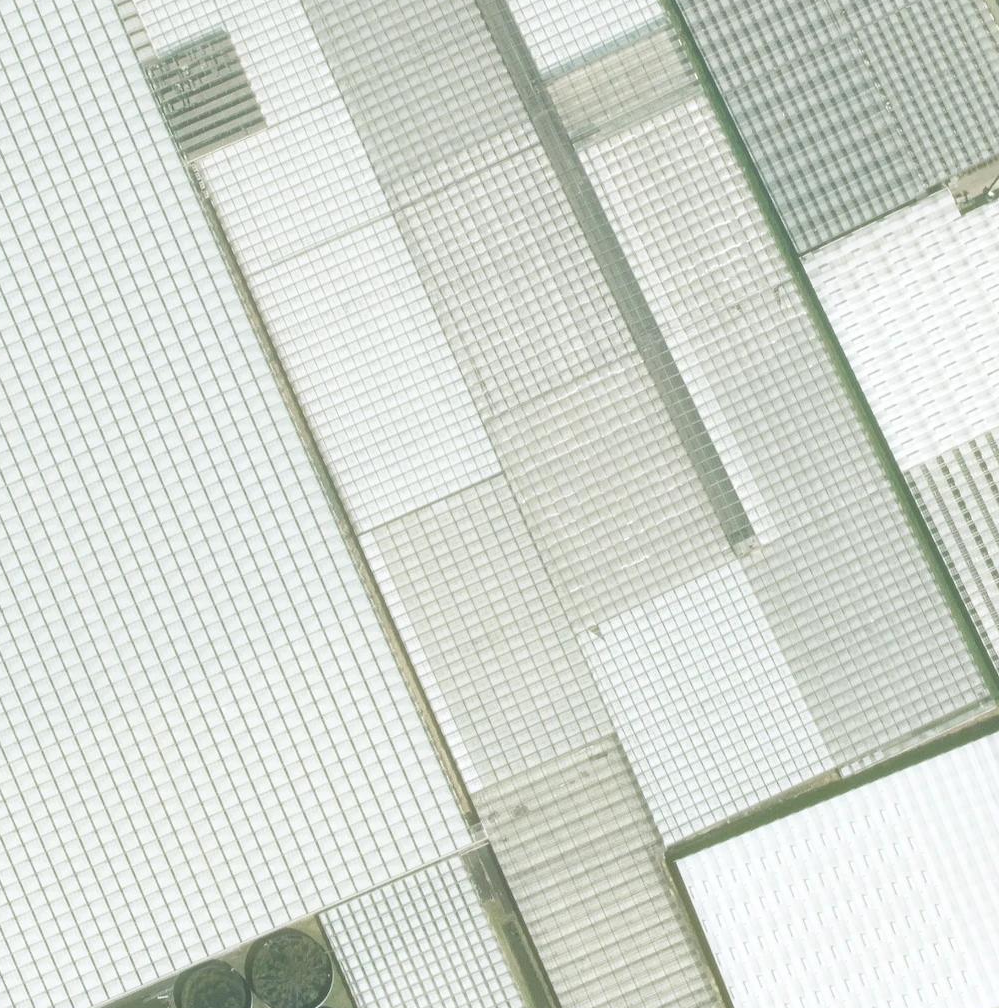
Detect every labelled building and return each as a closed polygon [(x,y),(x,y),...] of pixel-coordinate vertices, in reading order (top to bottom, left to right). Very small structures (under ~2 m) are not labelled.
[(490,844),(483,826),(471,831),(145,72),(147,71),(122,0),(0,0),(0,1007),(105,1007),(319,919),(357,1007),(525,1007),(460,857),(490,844)] [(147,71),(190,167),(196,165),(484,826),(483,826),(490,844),(561,1007),(718,1007),(653,856),(837,770),(842,782),(996,709),(703,96),(681,50),(657,0),(122,0),(147,71)] [(797,257),(927,196),(921,184),(998,147),(998,34),(980,0),(674,0),(797,257)] [(960,214),(949,191),(800,263),(998,676),(998,196),(960,214)] [(684,865),(742,1007),(997,1007),(998,1007),(998,738),(848,799),(684,865)] [(333,984),(333,978),(331,971),(328,966),(323,960),(317,955),(311,952),(304,950),(297,950),(290,951),(283,953),(278,956),(273,961),(268,967),(266,972),(264,979),(264,985),(264,991),(267,999),(271,1005),(273,1007),(324,1007),(328,1003),(331,997),(333,992),(333,985),(333,984)] [(252,1004),(251,998),(250,994),(248,989),(244,985),(239,981),(234,979),(225,977),(220,978),(216,979),(210,982),(206,985),(202,989),(200,994),(198,1000),(198,1004),(198,1007),(251,1007),(252,1005),(252,1004)]
